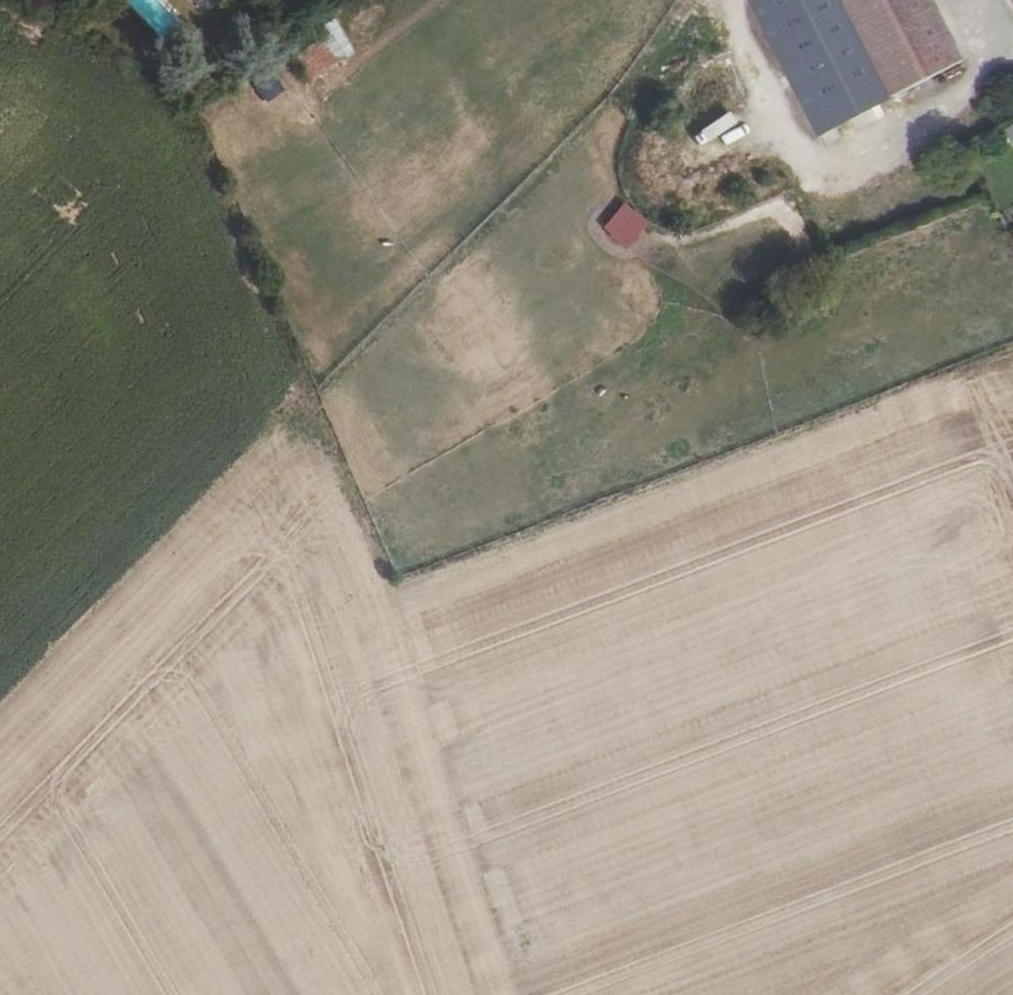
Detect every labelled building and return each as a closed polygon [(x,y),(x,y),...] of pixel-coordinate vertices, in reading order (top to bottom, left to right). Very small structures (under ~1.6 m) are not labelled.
[(172,11),(161,0),(125,0),(156,29),(172,11)] [(911,61),(896,31),(893,26),(884,8),(880,0),(750,0),(818,134),(922,81),(911,61)] [(929,0),(880,0),(884,8),(896,2),(906,20),(908,25),(912,35),(927,27),(931,36),(917,43),(923,54),(911,61),(922,81),(959,60),(929,0)] [(906,20),(896,2),(884,8),(893,26),(906,20)] [(896,31),(908,25),(906,20),(893,26),(896,31)] [(917,43),(931,36),(927,27),(912,35),(908,25),(896,31),(911,61),(923,54),(917,43)] [(318,38),(292,59),(309,81),(336,60),(318,38)] [(628,248),(648,219),(622,201),(602,230),(628,248)]
